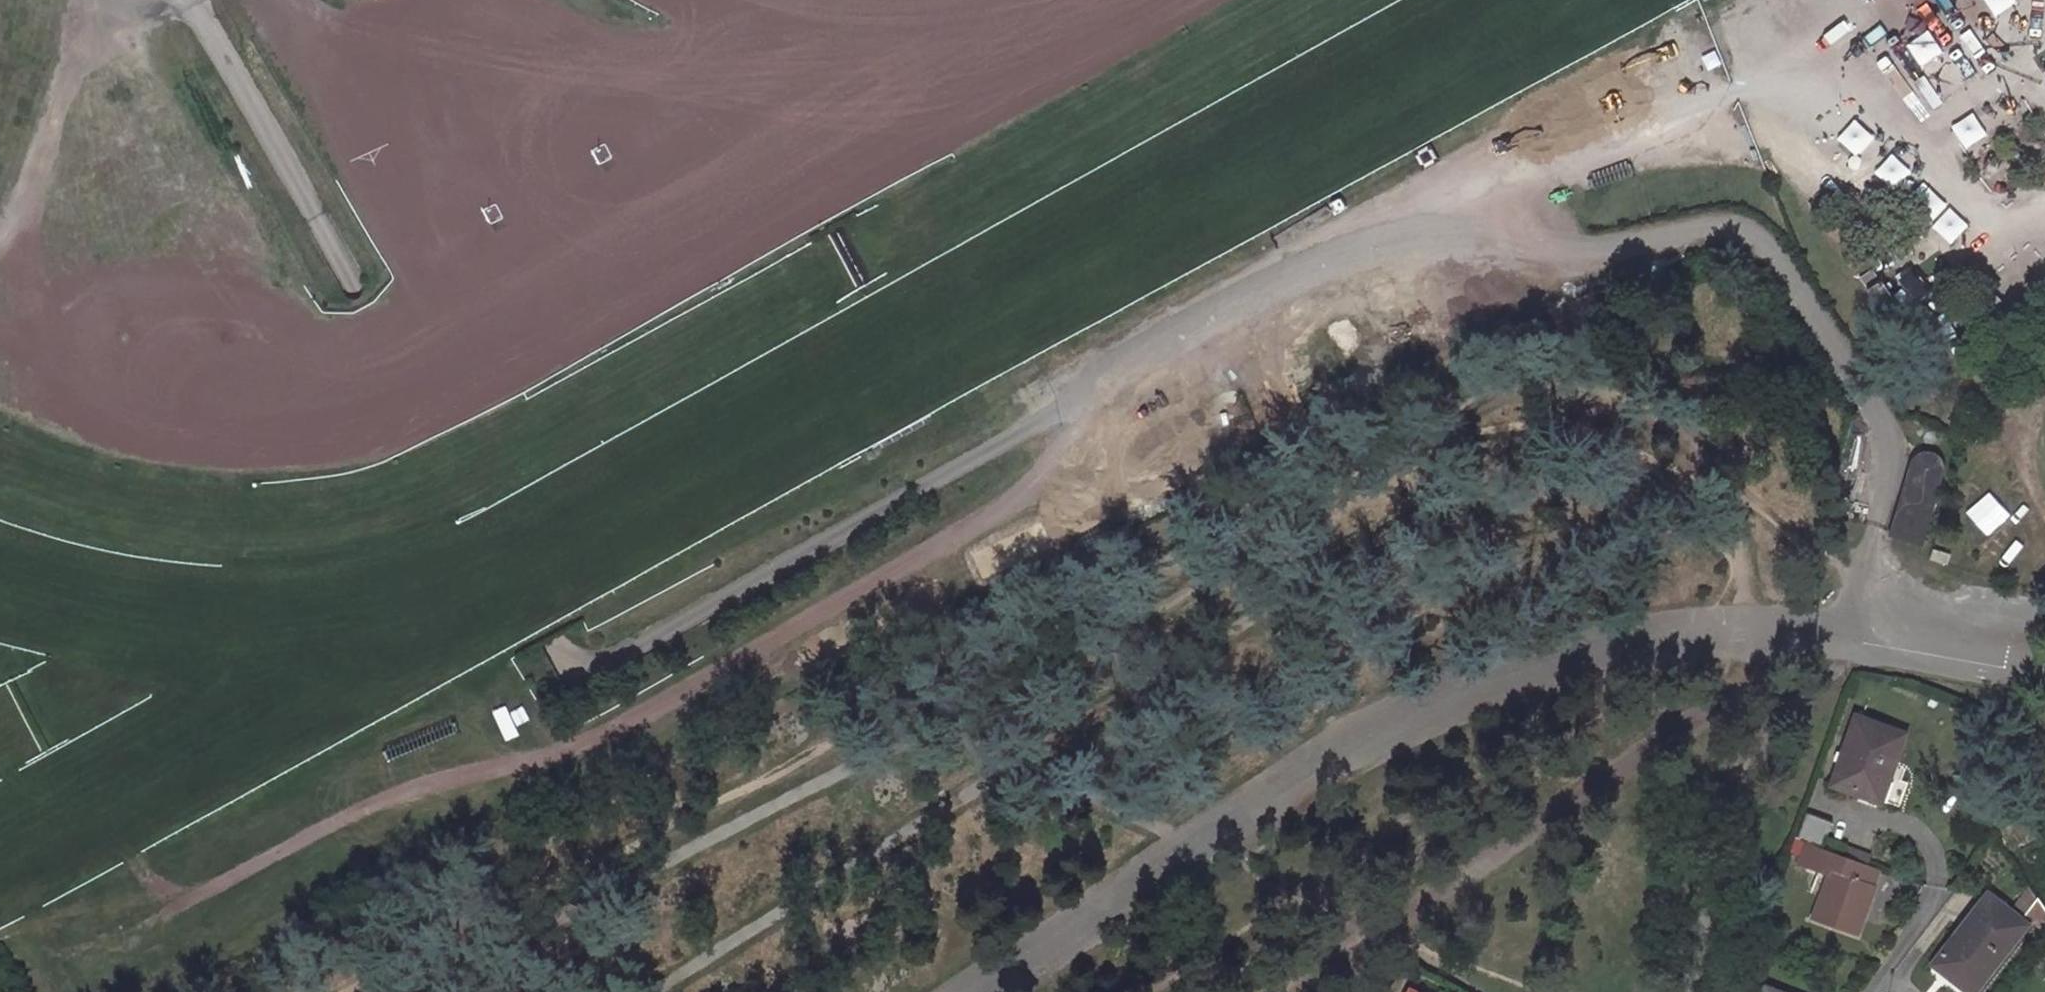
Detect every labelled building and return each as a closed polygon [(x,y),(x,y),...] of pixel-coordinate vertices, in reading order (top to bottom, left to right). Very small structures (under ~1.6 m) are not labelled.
[(1878,267),(1861,278),(1898,336),(1915,325),(1878,267)] [(1923,546),(1945,473),(1945,463),(1941,455),(1933,451),(1924,450),(1916,455),(1911,463),(1890,530),(1889,536),(1923,546)] [(1951,554),(1933,549),(1930,560),(1948,565),(1951,554)] [(1903,735),(1857,719),(1834,783),(1899,806),(1907,782),(1888,776),(1903,735)] [(1823,845),(1832,820),(1807,811),(1798,836),(1823,845)] [(1827,876),(1811,920),(1858,937),(1876,885),(1874,884),(1880,868),(1866,863),(1846,856),(1795,838),(1790,852),(1798,855),(1795,864),(1827,876)] [(1850,847),(1846,856),(1866,863),(1869,855),(1850,847)] [(2018,905),(2027,912),(2037,899),(2037,898),(2029,891),(2018,905)] [(1969,991),(1974,991),(2027,924),(1988,893),(1941,954),(1962,971),(1955,981),(1969,991)] [(2027,912),(2025,915),(2038,924),(2037,899),(2027,912)] [(1933,964),(1955,981),(1962,971),(1941,954),(1933,964)]
